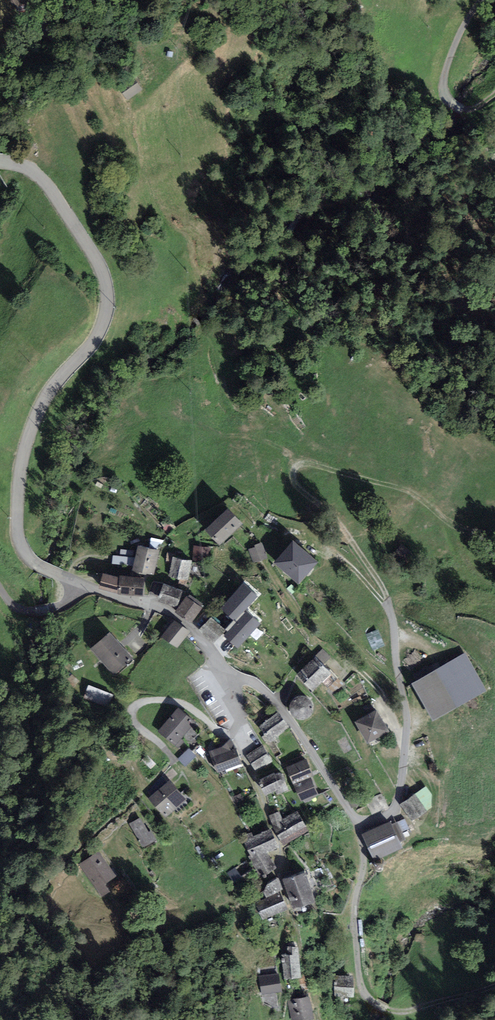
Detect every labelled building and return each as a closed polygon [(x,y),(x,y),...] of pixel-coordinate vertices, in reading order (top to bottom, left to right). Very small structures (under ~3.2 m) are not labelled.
[(13,9),(32,6),(31,0),(11,0),(13,9)] [(242,524),(227,509),(205,530),(220,545),(242,524)] [(164,540),(151,538),(149,547),(158,549),(164,540)] [(298,585),(318,562),(294,541),(273,564),(298,585)] [(267,558),(262,543),(255,545),(255,547),(248,550),(253,563),(267,558)] [(133,566),(132,571),(154,576),(160,551),(138,546),(135,558),(133,566)] [(204,547),(194,546),(192,560),(202,561),(202,558),(204,547)] [(212,548),(204,547),(202,558),(210,559),(212,548)] [(112,564),(133,566),(135,558),(112,556),(112,564)] [(192,561),(173,557),(168,577),(187,581),(192,561)] [(143,596),(144,578),(119,576),(103,574),(99,589),(118,593),(118,595),(143,596)] [(223,636),(237,648),(260,624),(245,611),(258,597),(244,583),(220,609),(233,621),(225,629),(226,630),(227,632),(223,636)] [(181,591),(164,584),(157,601),(175,608),(181,591)] [(191,624),(202,608),(201,606),(203,604),(190,595),(188,597),(186,596),(174,612),(191,624)] [(199,630),(213,643),(226,630),(225,629),(211,617),(199,630)] [(189,632),(173,621),(162,637),(177,648),(189,632)] [(372,651),(385,646),(378,629),(366,634),(372,651)] [(132,658),(110,633),(91,649),(114,675),(132,658)] [(324,664),(331,657),(323,649),(316,656),(324,664)] [(485,690),(465,655),(413,684),(433,720),(485,690)] [(312,691),(331,674),(316,657),(297,675),(312,691)] [(308,699),(305,697),(301,696),(300,697),(296,698),(295,699),(293,700),(291,702),(291,704),(290,708),(291,713),(291,714),(294,717),(298,720),(299,720),(303,720),(308,718),(311,715),(312,714),(313,712),(313,709),(313,707),(313,704),(312,703),(310,700),(308,699)] [(181,740),(196,723),(178,708),(157,732),(178,750),(184,743),(181,740)] [(387,731),(375,710),(355,722),(368,743),(387,731)] [(288,727),(278,713),(259,726),(270,741),(288,727)] [(242,763),(230,739),(222,747),(209,751),(217,772),(242,763)] [(271,761),(262,746),(246,756),(256,771),(271,761)] [(185,767),(197,756),(190,748),(178,759),(185,767)] [(306,759),(286,768),(293,785),(310,777),(313,776),(306,759)] [(275,791),(277,795),(288,789),(285,780),(284,777),(283,775),(281,774),(279,773),(278,773),(275,775),(275,773),(260,779),(260,782),(258,783),(265,796),(275,791)] [(317,795),(310,777),(293,785),(301,802),(317,795)] [(186,799),(170,781),(149,799),(165,817),(186,799)] [(400,804),(412,821),(432,808),(432,795),(426,787),(400,804)] [(354,795),(347,797),(351,809),(361,805),(357,794),(354,795)] [(388,807),(382,794),(366,801),(372,814),(388,807)] [(276,835),(283,845),(309,831),(297,811),(283,819),(279,812),(269,816),(276,835)] [(130,823),(143,848),(156,840),(151,831),(149,832),(141,817),(130,823)] [(397,822),(402,832),(409,829),(405,819),(397,822)] [(374,862),(403,849),(399,842),(405,839),(402,832),(397,822),(392,825),(390,821),(361,835),(374,862)] [(266,876),(277,868),(267,852),(278,848),(270,829),(254,836),(252,832),(241,836),(250,855),(248,857),(259,876),(264,873),(266,876)] [(105,885),(117,876),(99,851),(78,865),(101,898),(110,892),(105,885)] [(245,882),(235,868),(227,873),(237,887),(245,882)] [(314,902),(304,873),(284,880),(294,908),(314,902)] [(279,892),(283,890),(279,878),(276,878),(266,885),(263,892),(266,898),(279,892)] [(289,909),(279,892),(266,898),(255,904),(263,920),(289,909)] [(281,955),(285,980),(301,977),(298,947),(287,946),(285,954),(281,955)] [(259,976),(262,995),(281,992),(278,973),(259,976)] [(353,976),(334,975),(334,997),(354,998),(353,976)] [(308,996),(288,1001),(292,1019),(307,1019),(313,1019),(308,996)]
